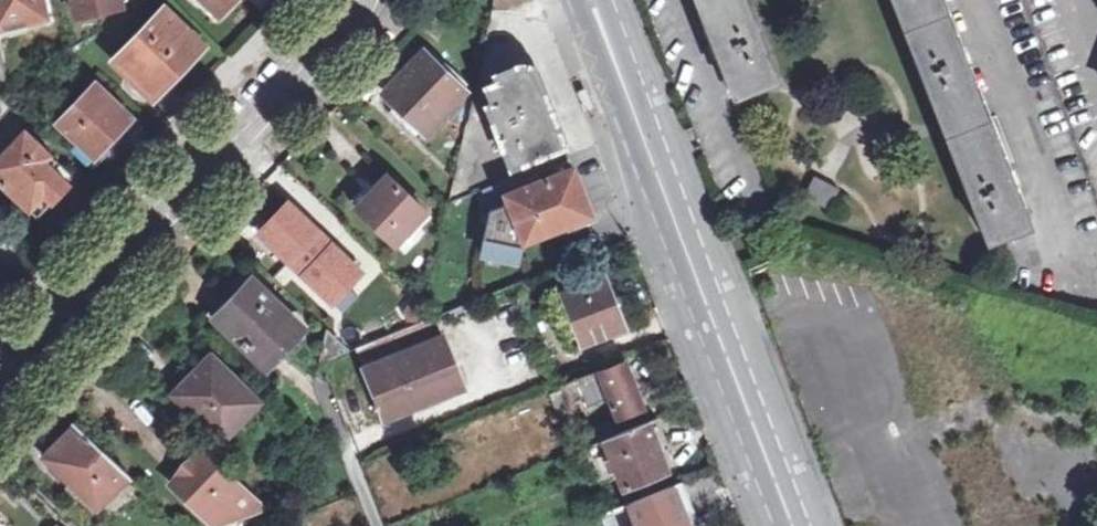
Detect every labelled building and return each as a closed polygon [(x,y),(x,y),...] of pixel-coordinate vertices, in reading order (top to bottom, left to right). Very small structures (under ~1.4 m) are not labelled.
[(46,17),(43,0),(0,0),(0,27),(46,17)] [(120,0),(75,0),(78,14),(121,4),(120,0)] [(219,17),(235,0),(201,0),(219,17)] [(734,96),(776,79),(746,0),(697,0),(734,96)] [(988,241),(1030,225),(942,0),(894,0),(988,241)] [(176,73),(202,45),(164,9),(116,59),(148,89),(170,67),(176,73)] [(466,90),(426,51),(386,93),(413,116),(437,119),(466,90)] [(514,67),(496,74),(499,82),(487,87),(494,103),(488,105),(503,145),(540,155),(564,145),(536,73),(535,71),(533,69),(531,67),(529,66),(527,65),(525,65),(522,65),(520,65),(514,67)] [(132,117),(97,83),(58,124),(94,158),(132,117)] [(591,83),(581,86),(589,107),(598,103),(591,83)] [(10,108),(0,98),(0,118),(10,108)] [(429,124),(414,119),(424,129),(429,124)] [(26,130),(0,156),(0,181),(38,217),(69,184),(45,160),(50,154),(26,130)] [(535,155),(505,146),(511,164),(535,155)] [(573,168),(507,194),(511,203),(490,211),(484,247),(487,248),(518,253),(522,254),(524,240),(592,214),(573,168)] [(360,202),(358,209),(393,243),(424,211),(387,174),(360,202)] [(837,187),(810,174),(799,196),(827,209),(837,187)] [(511,203),(507,194),(505,190),(486,198),(490,211),(511,203)] [(284,230),(278,225),(260,243),(303,284),(342,241),(306,207),(284,230)] [(518,253),(487,248),(486,256),(516,262),(518,253)] [(605,276),(550,297),(570,349),(624,328),(605,276)] [(306,328),(253,278),(213,319),(266,370),(306,328)] [(433,317),(338,355),(359,408),(377,401),(385,420),(463,389),(442,337),(441,337),(433,317)] [(261,401),(212,356),(173,397),(222,443),(261,401)] [(599,369),(561,384),(568,403),(585,396),(589,406),(609,398),(617,417),(643,406),(625,361),(599,371),(599,369)] [(648,422),(660,451),(670,447),(659,418),(648,422)] [(613,435),(605,439),(609,450),(613,459),(616,468),(624,488),(668,471),(660,451),(648,422),(613,435)] [(605,439),(613,435),(608,423),(581,433),(586,446),(605,439)] [(130,476),(78,425),(47,457),(99,508),(130,476)] [(605,439),(586,446),(585,447),(589,458),(609,450),(605,439)] [(260,500),(206,449),(174,483),(218,524),(237,505),(246,514),(260,500)] [(616,468),(613,459),(607,461),(610,470),(616,468)] [(630,504),(638,522),(639,525),(689,525),(681,506),(692,502),(684,482),(630,504)]
